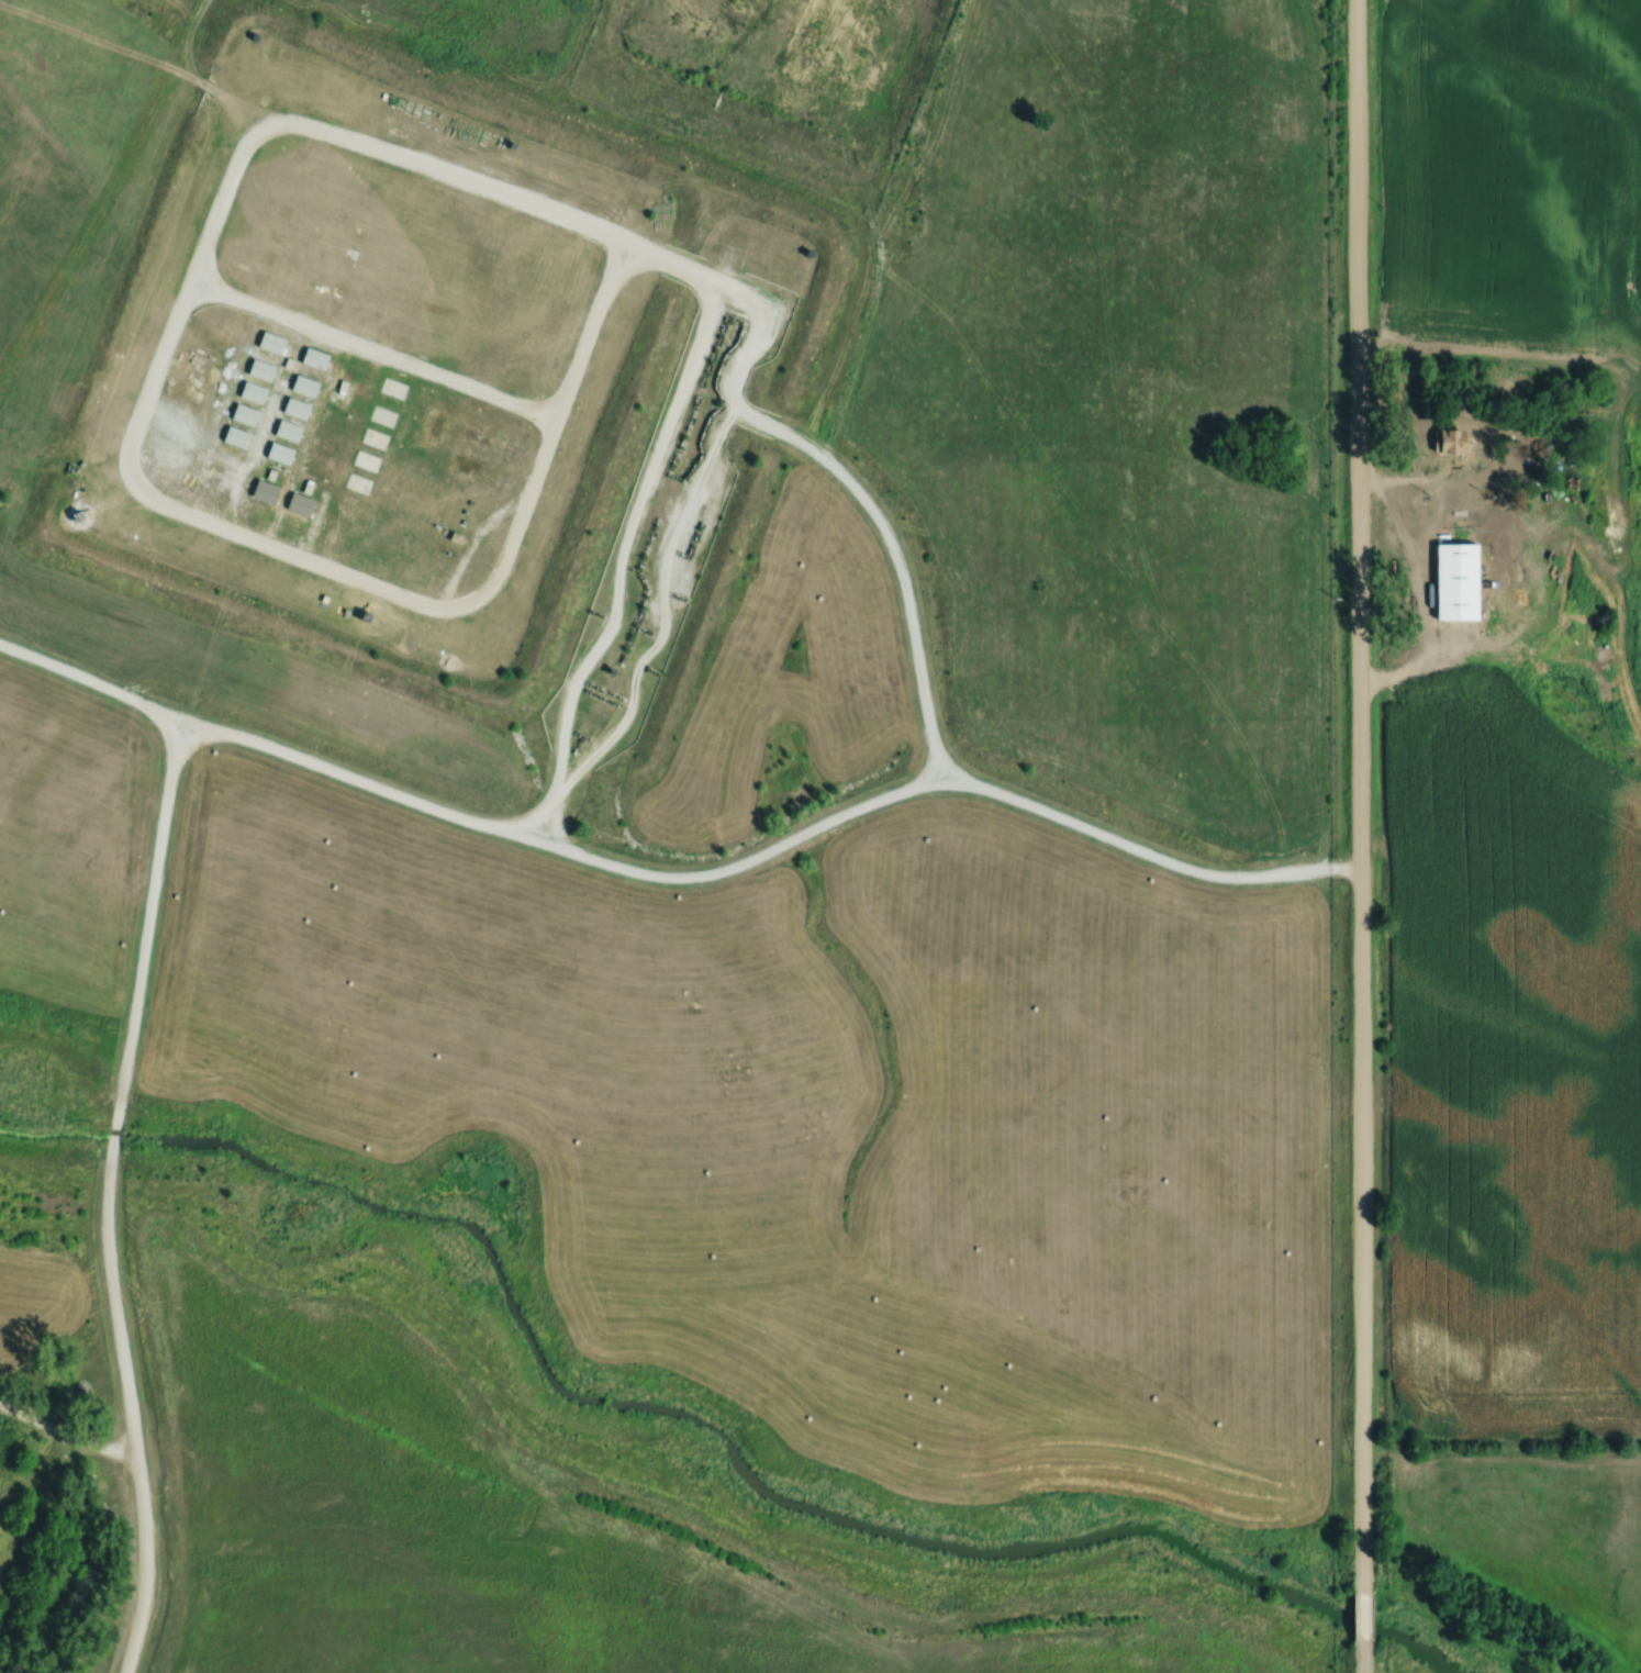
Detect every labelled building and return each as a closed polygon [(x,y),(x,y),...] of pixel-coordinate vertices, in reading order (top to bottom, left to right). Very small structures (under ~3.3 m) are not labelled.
[(383,390),(405,398),(409,386),(388,378),(383,390)] [(1439,452),(1473,452),(1473,427),(1439,427),(1439,452)] [(1442,542),(1442,620),(1484,620),(1484,542),(1442,542)]
